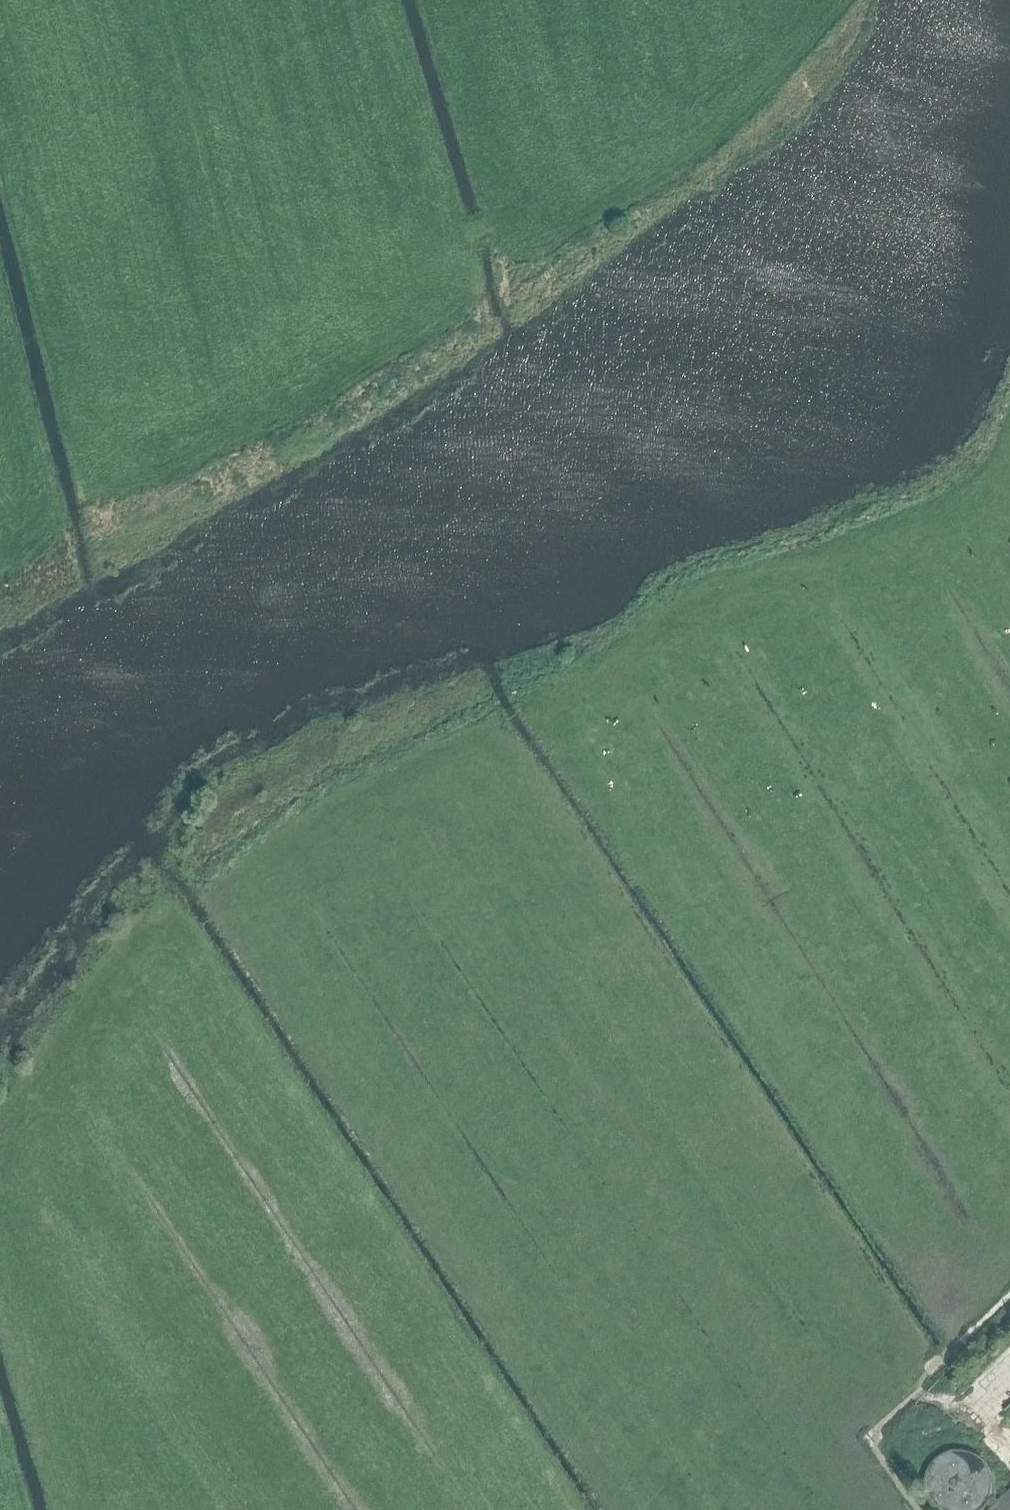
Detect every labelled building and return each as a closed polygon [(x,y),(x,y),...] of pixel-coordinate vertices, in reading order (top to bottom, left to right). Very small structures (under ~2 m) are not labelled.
[(993,1480),(993,1474),(991,1467),(987,1461),(985,1458),(980,1454),(976,1451),(971,1448),(962,1447),(955,1447),(949,1448),(942,1452),(937,1456),(933,1460),(929,1467),(927,1474),(927,1480),(927,1486),(928,1491),(931,1497),(935,1502),(939,1506),(945,1509),(946,1509),(974,1509),(976,1509),(983,1504),(987,1499),(991,1493),(992,1487),(993,1480)] [(987,1509),(1009,1509),(1009,1488),(987,1509)]
